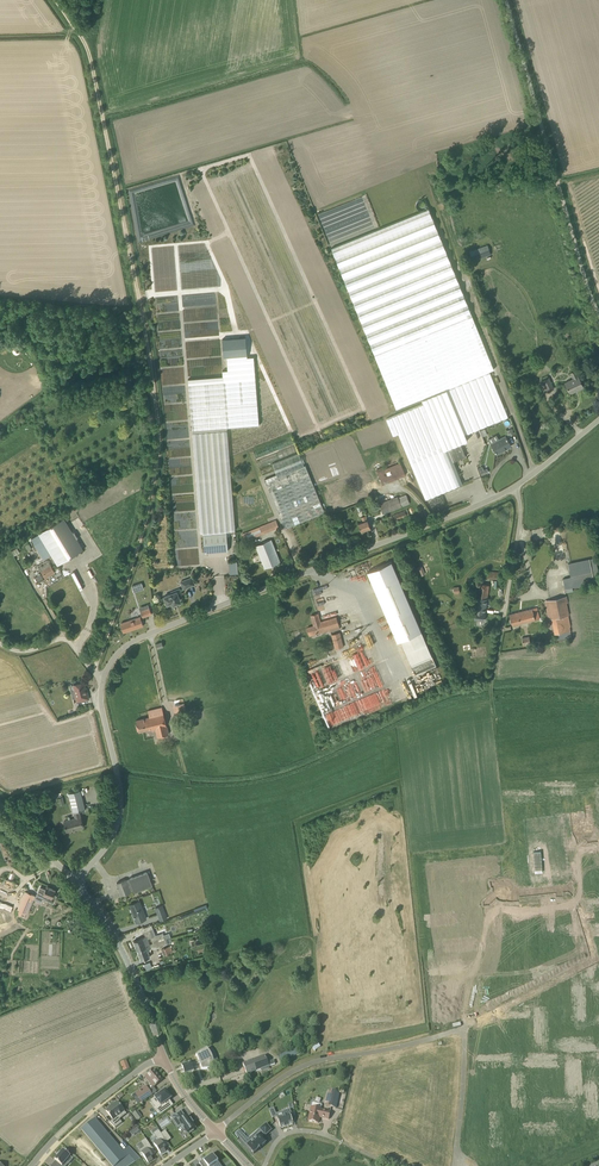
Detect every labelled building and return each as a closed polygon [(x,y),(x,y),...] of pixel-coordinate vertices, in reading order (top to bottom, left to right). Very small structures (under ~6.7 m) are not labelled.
[(423,209),(426,202),(419,199),(417,206),(423,209)] [(423,494),(425,499),(463,484),(454,461),(466,456),(461,443),(468,440),(466,434),(508,417),(489,371),(494,369),(472,315),(429,209),(331,248),(344,280),(396,409),(421,399),(423,404),(386,419),(393,436),(398,433),(423,494)] [(488,245),(469,251),(473,261),(491,255),(488,245)] [(244,337),(222,339),(224,357),(246,355),(244,337)] [(578,377),(575,371),(570,373),(573,380),(565,383),(570,394),(583,387),(578,377)] [(201,533),(203,533),(227,531),(235,530),(223,376),(188,379),(201,533)] [(548,377),(543,380),(548,391),(554,388),(548,377)] [(112,388),(106,390),(108,396),(111,403),(117,401),(112,389),(112,388)] [(496,454),(504,450),(504,449),(511,445),(506,436),(500,439),(491,444),(496,454)] [(257,459),(293,444),(291,437),(254,452),(257,459)] [(260,467),(298,452),(295,445),(257,460),(260,467)] [(325,512),(323,507),(306,465),(305,466),(299,452),(273,463),(277,474),(265,479),(285,529),(325,512)] [(383,485),(406,475),(401,462),(384,469),(383,466),(376,470),(383,485)] [(365,477),(356,481),(358,485),(367,481),(365,477)] [(373,484),(335,494),(338,506),(376,495),(373,484)] [(398,498),(398,496),(379,504),(383,514),(409,503),(406,495),(398,498)] [(438,507),(438,506),(438,504),(437,502),(436,501),(435,500),(434,500),(433,499),(431,499),(430,499),(428,500),(427,500),(426,501),(425,503),(424,504),(424,505),(424,507),(424,508),(425,509),(425,510),(426,512),(428,513),(430,513),(432,513),(434,513),(435,512),(436,511),(437,510),(438,509),(438,507)] [(391,523),(404,517),(409,515),(407,510),(387,518),(389,522),(391,522),(391,523)] [(367,521),(366,516),(361,518),(363,522),(358,524),(361,531),(370,528),(368,520),(367,521)] [(57,565),(83,549),(64,518),(39,534),(57,565)] [(245,541),(279,527),(276,520),(260,527),(259,525),(241,532),(245,541)] [(228,550),(227,531),(203,533),(204,552),(228,550)] [(265,568),(280,562),(271,540),(256,546),(265,568)] [(594,583),(590,559),(589,559),(568,563),(573,588),(592,583),(594,583)] [(45,578),(55,572),(48,560),(38,566),(45,578)] [(421,631),(413,611),(391,562),(367,572),(389,621),(397,642),(401,640),(421,631)] [(369,584),(363,573),(360,574),(359,572),(346,578),(347,581),(355,577),(358,582),(360,581),(363,587),(369,584)] [(184,589),(195,584),(192,577),(181,582),(184,589)] [(132,585),(134,591),(144,589),(142,582),(132,585)] [(484,620),(489,585),(480,583),(478,583),(473,611),(475,612),(474,619),(484,620)] [(173,605),(181,602),(178,594),(182,593),(180,589),(171,592),(172,593),(164,596),(166,601),(165,601),(166,604),(167,604),(167,605),(172,603),(173,605)] [(567,596),(563,597),(549,600),(553,618),(555,629),(557,640),(571,637),(570,632),(571,631),(570,627),(571,626),(568,615),(569,615),(566,603),(568,603),(567,596)] [(143,617),(151,614),(149,608),(141,611),(141,612),(143,617)] [(512,625),(535,619),(532,608),(509,614),(512,625)] [(320,622),(318,613),(311,616),(314,626),(308,627),(310,634),(329,628),(330,630),(330,631),(331,631),(340,629),(336,617),(320,622)] [(124,632),(143,626),(140,617),(121,623),(124,632)] [(335,649),(343,647),(340,632),(331,635),(335,649)] [(523,645),(530,644),(529,637),(522,638),(523,645)] [(475,657),(483,656),(482,648),(474,649),(475,657)] [(86,690),(84,682),(73,685),(76,698),(77,702),(89,699),(87,689),(86,690)] [(169,734),(162,707),(148,711),(150,717),(136,720),(139,731),(152,728),(152,731),(156,730),(158,737),(169,734)] [(73,812),(74,812),(79,811),(85,809),(80,790),(68,793),(73,812)] [(81,817),(79,811),(74,812),(75,818),(64,821),(67,831),(84,827),(81,817)] [(559,843),(544,845),(545,852),(550,852),(551,857),(550,857),(550,858),(546,859),(547,875),(552,875),(564,874),(562,856),(560,856),(559,851),(560,850),(559,843)] [(541,851),(533,852),(535,870),(542,869),(541,851)] [(153,886),(147,871),(129,878),(129,879),(126,880),(126,879),(117,883),(121,895),(130,892),(130,891),(134,890),(134,892),(153,886)] [(52,898),(55,890),(47,887),(43,895),(47,896),(45,900),(44,900),(41,907),(48,911),(49,908),(51,903),(50,902),(52,898)] [(27,913),(32,901),(35,896),(25,892),(23,897),(18,909),(19,909),(17,914),(24,917),(26,913),(27,913)] [(137,922),(146,919),(139,901),(130,905),(137,922)] [(556,903),(544,904),(546,922),(558,921),(557,919),(565,918),(564,909),(556,910),(556,903)] [(160,921),(167,919),(162,905),(155,908),(160,921)] [(520,908),(502,910),(504,920),(516,919),(517,924),(528,923),(527,912),(520,913),(520,908)] [(153,937),(150,930),(144,932),(146,936),(134,941),(137,950),(150,945),(147,939),(151,937),(153,944),(165,939),(164,935),(158,937),(158,935),(153,937)] [(155,949),(167,944),(165,939),(153,944),(154,947),(155,949)] [(147,950),(151,948),(150,945),(137,950),(141,960),(150,957),(147,950)] [(164,956),(173,952),(170,946),(162,949),(164,956)] [(571,1008),(569,1009),(570,1010),(572,1009),(574,1014),(576,1013),(579,1019),(591,1014),(592,1015),(593,1015),(588,1004),(587,1005),(586,1001),(581,1004),(579,1000),(569,1004),(571,1008)] [(313,1023),(305,1026),(308,1034),(316,1031),(313,1023)] [(482,1043),(472,1043),(473,1049),(477,1049),(478,1062),(495,1061),(494,1047),(482,1048),(482,1043)] [(278,1055),(280,1061),(298,1054),(296,1048),(278,1055)] [(190,1063),(182,1066),(183,1070),(183,1071),(183,1072),(184,1073),(185,1074),(193,1071),(191,1067),(200,1064),(202,1070),(208,1069),(209,1070),(214,1068),(212,1057),(210,1053),(207,1049),(205,1050),(201,1050),(201,1053),(197,1055),(199,1061),(190,1064),(190,1063)] [(265,1055),(243,1064),(247,1075),(260,1070),(261,1072),(270,1069),(269,1067),(276,1064),(274,1060),(268,1063),(265,1055)] [(582,1057),(569,1063),(574,1075),(583,1071),(582,1068),(586,1066),(582,1057)] [(126,1060),(121,1063),(122,1065),(124,1071),(129,1068),(127,1063),(126,1060)] [(154,1070),(145,1077),(153,1088),(162,1080),(154,1070)] [(140,1090),(135,1093),(137,1096),(141,1102),(152,1095),(149,1090),(148,1089),(142,1093),(140,1090)] [(164,1104),(169,1100),(171,1098),(171,1097),(169,1095),(168,1094),(169,1094),(167,1090),(166,1091),(165,1090),(155,1098),(158,1103),(154,1106),(160,1115),(168,1109),(164,1104)] [(327,1093),(325,1102),(328,1103),(327,1106),(335,1108),(339,1092),(331,1090),(330,1094),(327,1093)] [(117,1102),(106,1111),(113,1120),(110,1123),(115,1128),(122,1123),(117,1117),(124,1111),(122,1108),(123,1108),(120,1104),(119,1105),(117,1102)] [(311,1107),(308,1121),(318,1123),(319,1117),(329,1119),(330,1112),(321,1110),(321,1109),(322,1105),(321,1104),(314,1103),(312,1103),(312,1107),(311,1107)] [(284,1116),(277,1119),(280,1128),(293,1124),(290,1115),(291,1114),(290,1109),(283,1112),(284,1116)] [(141,1120),(136,1113),(133,1115),(138,1122),(141,1120)] [(186,1117),(179,1122),(185,1129),(188,1134),(189,1133),(190,1134),(194,1131),(193,1130),(196,1128),(193,1124),(194,1123),(191,1119),(190,1120),(188,1116),(186,1117)] [(82,1130),(113,1165),(116,1165),(125,1158),(121,1153),(93,1121),(82,1130)] [(247,1145),(247,1146),(251,1150),(253,1153),(254,1154),(254,1153),(258,1150),(258,1151),(262,1147),(266,1144),(266,1143),(261,1138),(264,1135),(265,1135),(265,1136),(266,1136),(268,1133),(269,1133),(271,1131),(272,1130),(271,1130),(269,1127),(266,1124),(262,1127),(260,1129),(259,1129),(260,1130),(261,1131),(258,1134),(259,1136),(254,1139),(247,1145)] [(130,1132),(133,1136),(140,1132),(137,1127),(130,1132)] [(159,1130),(153,1134),(158,1141),(154,1144),(161,1154),(165,1151),(163,1148),(168,1144),(167,1142),(168,1141),(165,1137),(168,1135),(165,1131),(161,1134),(159,1130)] [(144,1147),(140,1151),(141,1152),(140,1153),(142,1156),(143,1155),(148,1163),(153,1160),(151,1157),(156,1153),(146,1139),(141,1142),(144,1147)] [(68,1164),(66,1162),(68,1159),(70,1157),(71,1157),(63,1150),(63,1151),(61,1152),(60,1154),(60,1153),(57,1157),(58,1157),(56,1159),(55,1160),(54,1160),(55,1161),(59,1164),(58,1165),(66,1165),(68,1164)] [(203,1160),(207,1165),(221,1165),(212,1154),(203,1160)]
